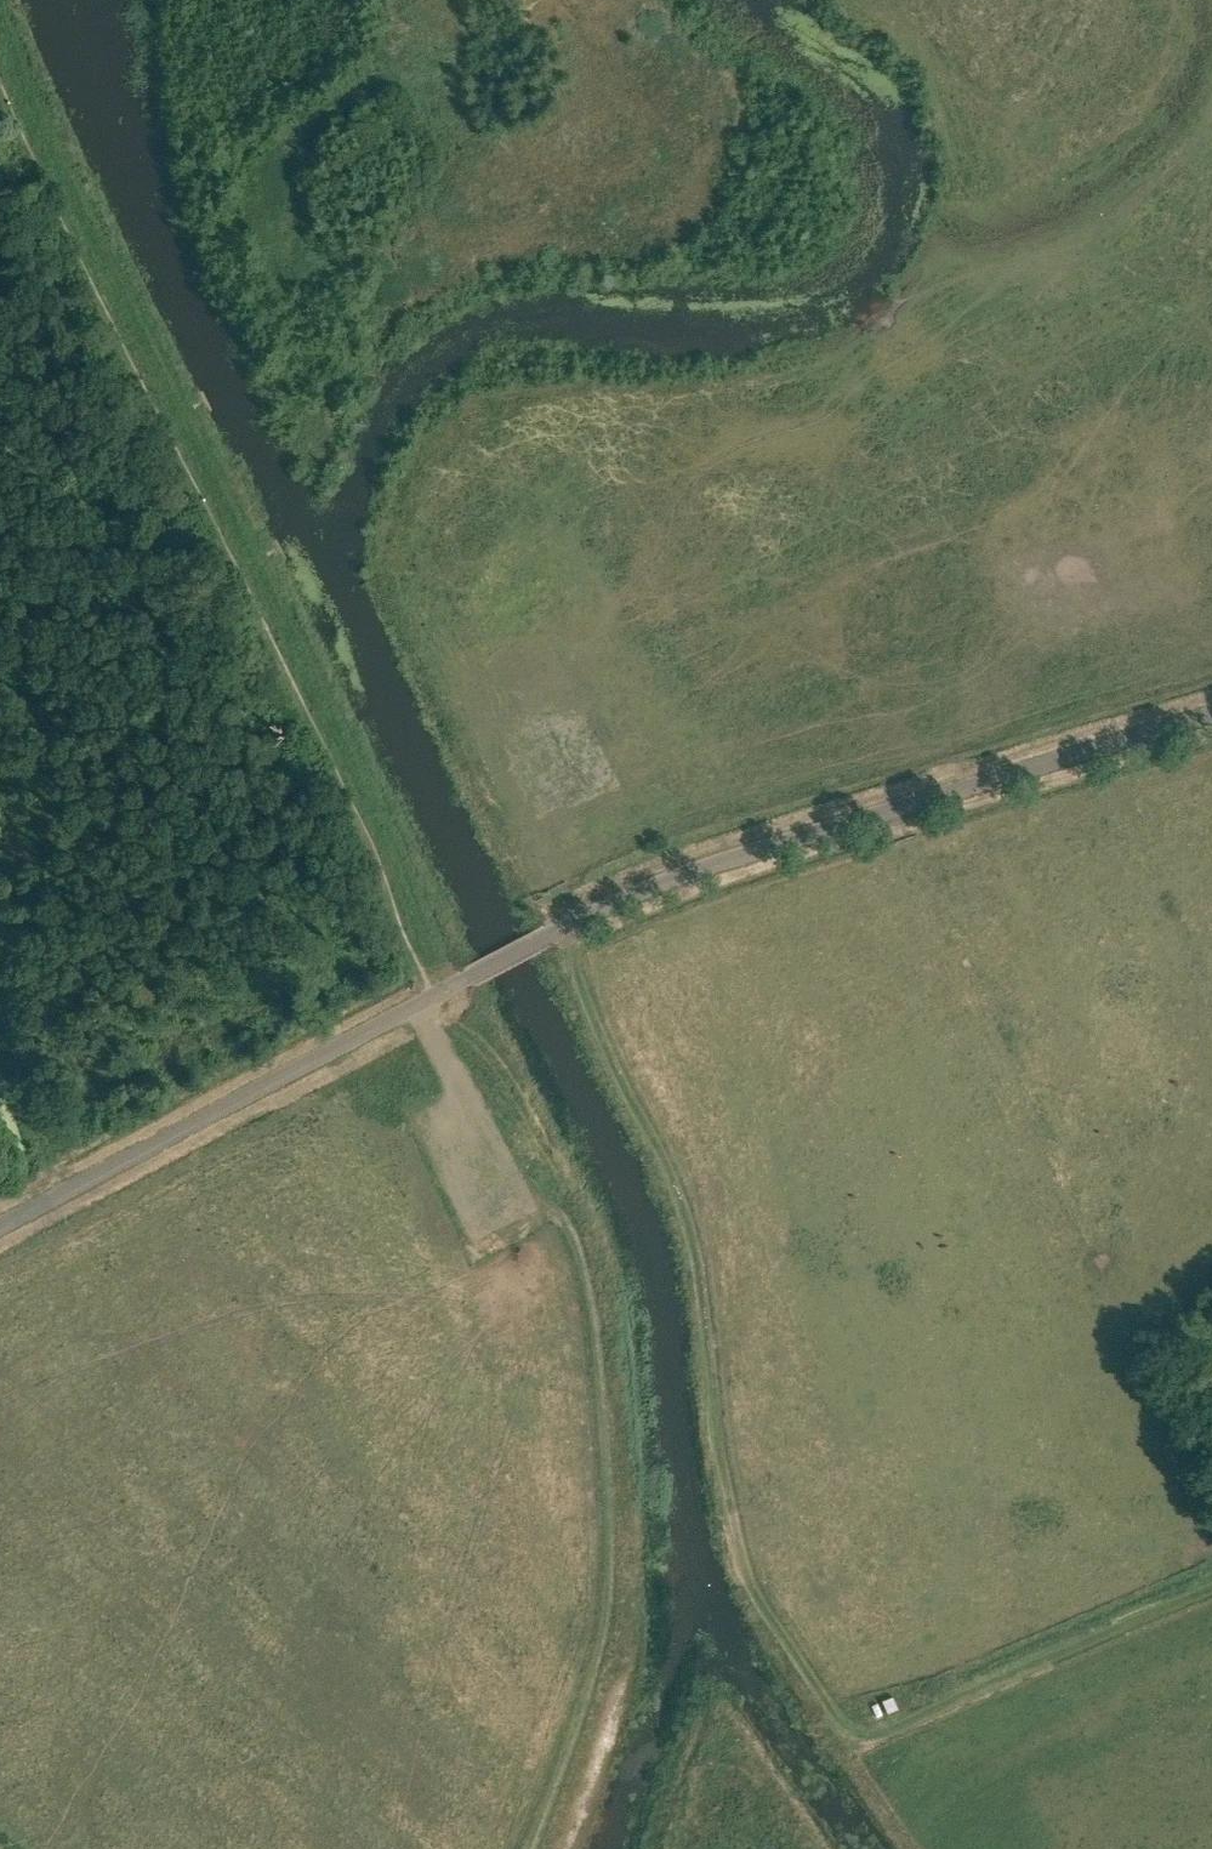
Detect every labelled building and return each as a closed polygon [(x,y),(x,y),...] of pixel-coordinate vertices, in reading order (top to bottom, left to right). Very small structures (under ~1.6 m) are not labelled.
[(883,1702),(889,1715),(899,1711),(894,1698),(883,1702)]
